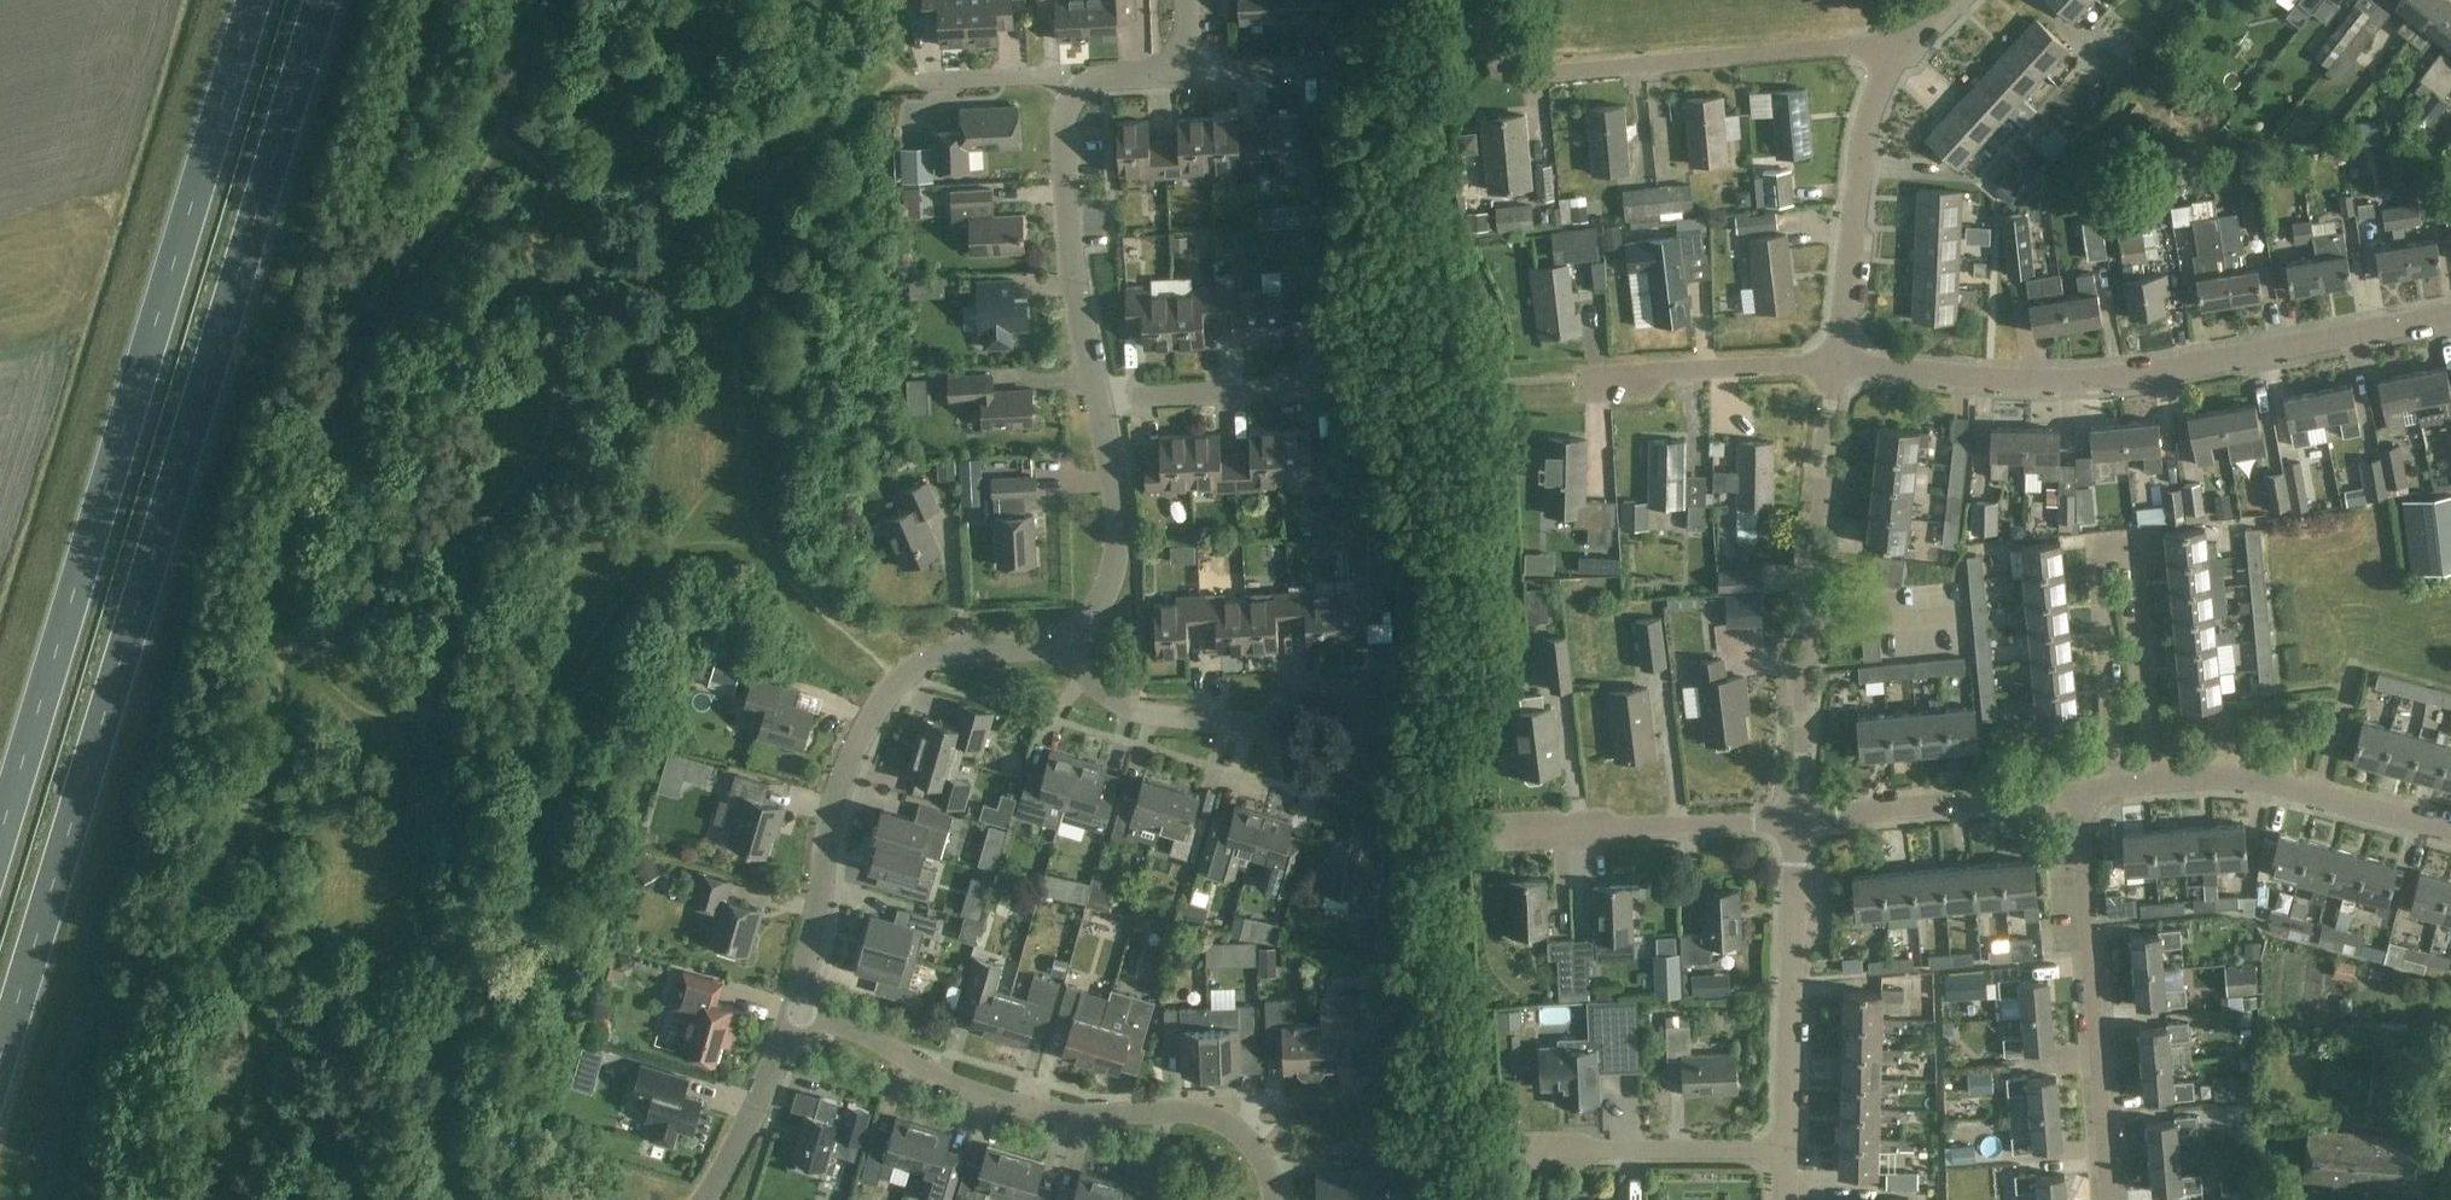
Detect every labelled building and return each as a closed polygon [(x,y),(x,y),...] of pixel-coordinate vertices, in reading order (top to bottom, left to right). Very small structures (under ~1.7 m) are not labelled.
[(970,45),(969,0),(925,0),(925,18),(940,17),(941,46),(970,45)] [(970,45),(998,43),(997,14),(1012,14),(1011,0),(969,0),(970,45)] [(1086,0),(1041,0),(1042,8),(1057,8),(1059,40),(1088,39),(1086,0)] [(1088,39),(1118,38),(1116,5),(1136,4),(1136,0),(1086,0),(1088,39)] [(1267,0),(1241,0),(1242,23),(1269,22),(1267,0)] [(1269,22),(1295,20),(1294,0),(1267,0),(1269,22)] [(1295,20),(1322,19),(1321,0),(1294,0),(1295,20)] [(2093,0),(2048,0),(2073,22),(2093,0)] [(2176,5),(2189,17),(2199,6),(2193,0),(2180,0),(2176,5)] [(2341,51),(2381,0),(2358,0),(2314,58),(2328,68),(2341,50),(2341,51)] [(2392,0),(2381,0),(2341,51),(2354,60),(2396,3),(2392,0)] [(2442,0),(2400,0),(2396,5),(2410,16),(2398,30),(2411,40),(2442,0)] [(2411,40),(2423,50),(2435,36),(2447,46),(2450,41),(2450,0),(2442,0),(2411,40)] [(2014,45),(2045,73),(2067,50),(2036,21),(2014,45)] [(1992,69),(2023,97),(2045,73),(2014,45),(1992,69)] [(2426,99),(2450,67),(2450,60),(2442,53),(2420,81),(2428,87),(2422,95),(2417,91),(2408,103),(2416,109),(2425,98),(2426,99)] [(2426,99),(2437,108),(2450,90),(2450,67),(2426,99)] [(2002,121),(2023,97),(1992,69),(1970,93),(2002,121)] [(1811,156),(1806,91),(1771,94),(1776,159),(1761,160),(1765,208),(1793,205),(1790,172),(1786,172),(1785,158),(1811,156)] [(1949,117),(1980,145),(2002,121),(1970,93),(1949,117)] [(1728,164),(1722,99),(1687,102),(1692,167),(1728,164)] [(1020,146),(1018,106),(961,109),(962,132),(936,133),(938,171),(969,170),(968,148),(1020,146)] [(1630,172),(1625,107),(1588,110),(1594,175),(1630,172)] [(1269,136),(1254,137),(1256,172),(1272,171),(1272,166),(1301,164),(1299,114),(1268,115),(1269,136)] [(1240,173),(1256,172),(1254,137),(1239,137),(1238,117),(1208,118),(1211,168),(1240,167),(1240,173)] [(1532,189),(1525,117),(1484,121),(1491,192),(1532,189)] [(1980,145),(1949,117),(1927,141),(1958,169),(1980,145)] [(1182,170),(1211,168),(1208,118),(1179,120),(1180,140),(1165,141),(1166,176),(1182,176),(1182,170)] [(1166,176),(1165,141),(1149,142),(1148,121),(1119,123),(1121,173),(1150,171),(1151,177),(1166,176)] [(2054,142),(2043,151),(2055,164),(2065,155),(2054,142)] [(2024,164),(2014,174),(2025,186),(2035,176),(2024,164)] [(1554,199),(1551,167),(1535,168),(1539,201),(1554,199)] [(2266,229),(2257,172),(2244,174),(2248,197),(2241,198),(2247,232),(2266,229)] [(2009,184),(1999,196),(2009,205),(2020,194),(2009,184)] [(1658,189),(1661,215),(1693,212),(1691,186),(1658,189)] [(922,205),(921,188),(904,189),(905,205),(922,205)] [(992,204),(992,189),(952,191),(953,206),(955,206),(956,226),(971,225),(972,253),(1025,250),(1023,215),(988,217),(987,204),(992,204)] [(1660,215),(1661,215),(1658,189),(1624,192),(1626,223),(1660,220),(1660,215)] [(1919,190),(1917,223),(1960,225),(1962,192),(1919,190)] [(2355,214),(2352,195),(2339,197),(2342,217),(2355,214)] [(2378,230),(2373,201),(2358,204),(2363,232),(2378,230)] [(2404,227),(2421,224),(2418,204),(2401,207),(2404,227)] [(1310,206),(1257,210),(1258,230),(1311,226),(1310,206)] [(2412,272),(2407,244),(2404,227),(2401,207),(2383,209),(2386,230),(2393,228),(2396,246),(2376,250),(2380,277),(2412,272)] [(1778,229),(1775,213),(1734,218),(1736,234),(1778,229)] [(2026,215),(2002,218),(2009,276),(2032,273),(2026,215)] [(2222,246),(2231,301),(2261,297),(2257,269),(2242,271),(2239,253),(2243,252),(2237,215),(2200,221),(2202,236),(2221,233),(2223,245),(2222,246)] [(1706,228),(1705,217),(1676,220),(1677,231),(1706,228)] [(2146,260),(2140,219),(2117,223),(2123,263),(2146,260)] [(1526,233),(1525,220),(1503,220),(1503,234),(1526,233)] [(2105,253),(2101,220),(2082,223),(2083,232),(2087,232),(2091,255),(2105,253)] [(2312,241),(2309,222),(2292,224),(2294,243),(2312,241)] [(1916,255),(1959,257),(1960,225),(1917,223),(1916,255)] [(1600,257),(1596,230),(1553,235),(1557,262),(1558,262),(1558,267),(1532,270),(1540,340),(1581,335),(1578,314),(1573,315),(1566,261),(1600,257)] [(1704,255),(1701,230),(1684,232),(1684,235),(1644,240),(1644,242),(1627,244),(1630,271),(1648,269),(1655,325),(1690,321),(1682,257),(1704,255)] [(2312,237),(2316,260),(2317,259),(2321,287),(2351,282),(2344,232),(2312,237)] [(1796,308),(1787,235),(1749,239),(1758,312),(1796,308)] [(2412,272),(2441,267),(2437,240),(2407,244),(2412,272)] [(2197,279),(2201,306),(2231,301),(2222,246),(2207,248),(2208,256),(2194,258),(2197,279)] [(1914,288),(1957,290),(1959,257),(1916,255),(1914,288)] [(2290,292),(2321,287),(2317,259),(2316,260),(2286,264),(2290,292)] [(2079,296),(2063,299),(2068,328),(2102,323),(2097,293),(2096,293),(2093,274),(2076,276),(2079,296)] [(1217,288),(1219,323),(1234,322),(1235,343),(1265,342),(1262,291),(1243,292),(1242,275),(1216,276),(1217,288)] [(2169,294),(2166,275),(2125,282),(2131,318),(2165,313),(2162,295),(2169,294)] [(928,293),(927,279),(908,280),(909,295),(928,293)] [(2043,282),(2027,284),(2030,304),(2028,304),(2033,333),(2068,328),(2063,299),(2060,279),(2043,282)] [(1014,297),(1013,280),(978,282),(980,330),(984,330),(985,349),(1012,347),(1011,329),(1028,328),(1027,297),(1014,297)] [(1197,283),(1159,282),(1159,292),(1197,293),(1197,283)] [(1290,290),(1262,291),(1265,342),(1294,341),(1293,319),(1309,318),(1307,284),(1290,284),(1290,290)] [(1200,294),(1172,296),(1175,346),(1204,345),(1203,323),(1219,323),(1217,288),(1200,289),(1200,294)] [(1957,290),(1914,288),(1913,321),(1956,323),(1957,290)] [(1145,347),(1175,346),(1172,296),(1143,297),(1143,291),(1127,292),(1128,327),(1144,326),(1145,347)] [(2412,373),(2418,402),(2434,399),(2438,419),(2450,417),(2450,398),(2450,396),(2450,391),(2446,367),(2412,373)] [(2401,405),(2418,402),(2412,373),(2378,380),(2388,429),(2405,425),(2401,405)] [(993,392),(992,375),(949,377),(950,401),(983,399),(985,426),(1033,424),(1031,390),(993,392)] [(924,378),(915,379),(916,394),(926,393),(924,378)] [(905,395),(916,394),(915,379),(904,380),(905,395)] [(2351,385),(2317,392),(2323,420),(2339,417),(2343,436),(2359,433),(2355,413),(2357,413),(2351,385)] [(2307,423),(2323,420),(2317,392),(2283,398),(2289,426),(2290,426),(2294,446),(2311,443),(2307,423)] [(2222,411),(2227,439),(2231,459),(2263,453),(2259,433),(2261,432),(2255,404),(2222,411)] [(2211,443),(2227,439),(2222,411),(2188,417),(2193,446),(2195,446),(2199,466),(2214,463),(2211,443)] [(2159,421),(2124,424),(2127,454),(2143,452),(2145,472),(2162,470),(2160,450),(2162,450),(2159,421)] [(2110,455),(2127,454),(2124,424),(2089,427),(2091,457),(2078,458),(2082,502),(2110,499),(2108,483),(2095,484),(2094,477),(2112,475),(2110,455)] [(1877,457),(1917,461),(1920,432),(1881,427),(1877,457)] [(2025,448),(2025,429),(1990,429),(1989,460),(1991,460),(1991,479),(2007,479),(2007,458),(2023,459),(2023,472),(2025,472),(2025,448)] [(2025,472),(2041,472),(2041,479),(2059,480),(2059,430),(2025,429),(2025,448),(2025,472)] [(1280,431),(1282,482),(1311,480),(1311,486),(1328,486),(1326,451),(1311,452),(1310,430),(1280,431)] [(1236,454),(1238,490),(1254,489),(1253,483),(1282,482),(1280,431),(1250,433),(1251,454),(1236,454)] [(1221,490),(1238,490),(1236,454),(1221,455),(1220,434),(1190,436),(1193,486),(1221,484),(1221,490)] [(1163,487),(1193,486),(1190,436),(1160,437),(1161,458),(1145,459),(1147,494),(1164,493),(1163,487)] [(1576,503),(1575,526),(1576,526),(1576,540),(1589,540),(1589,542),(1591,542),(1590,553),(1611,554),(1613,503),(1583,501),(1585,440),(1549,439),(1547,502),(1576,503)] [(1955,442),(1953,465),(1965,466),(1967,443),(1955,442)] [(1686,443),(1651,443),(1651,507),(1686,508),(1686,506),(1690,506),(1689,543),(1696,543),(1696,536),(1704,537),(1704,506),(1711,506),(1711,494),(1705,494),(1705,477),(1686,477),(1686,443)] [(1774,443),(1739,443),(1739,528),(1759,528),(1759,508),(1774,508),(1774,443)] [(2381,459),(2388,498),(2408,495),(2400,446),(2380,449),(2382,458),(2381,459)] [(1914,490),(1917,461),(1877,457),(1874,486),(1914,490)] [(2240,459),(2241,475),(2269,473),(2268,458),(2240,459)] [(2388,498),(2381,459),(2361,462),(2366,501),(2388,498)] [(951,474),(950,462),(935,463),(935,474),(951,474)] [(2287,472),(2284,472),(2290,507),(2292,507),(2293,512),(2309,510),(2301,463),(2286,465),(2287,472)] [(1953,465),(1950,494),(1962,496),(1965,466),(1953,465)] [(2290,507),(2284,472),(2265,475),(2272,519),(2290,516),(2288,507),(2290,507)] [(1037,496),(1036,477),(992,479),(993,498),(996,498),(997,517),(999,566),(1036,564),(1033,516),(1024,516),(1023,497),(1037,496)] [(939,509),(927,481),(902,493),(909,510),(884,521),(906,568),(940,553),(924,516),(939,509)] [(2204,513),(2201,484),(2182,486),(2187,523),(2209,520),(2208,513),(2204,513)] [(1871,515),(1910,520),(1914,490),(1874,486),(1871,515)] [(2186,523),(2182,489),(2164,492),(2166,505),(2168,522),(2168,526),(2186,523)] [(1960,525),(1962,496),(1950,494),(1947,524),(1960,525)] [(2059,496),(2059,533),(2077,533),(2077,496),(2059,496)] [(2403,502),(2412,575),(2450,570),(2450,496),(2403,502)] [(1998,503),(1973,502),(1972,532),(1998,533),(1998,503)] [(2166,505),(2136,508),(2137,525),(2168,522),(2166,505)] [(1907,549),(1910,520),(1871,515),(1868,545),(1907,549)] [(2266,529),(2265,516),(2254,517),(2255,530),(2245,531),(2247,554),(2261,552),(2259,529),(2266,529)] [(1947,524),(1945,547),(1958,548),(1960,525),(1947,524)] [(2210,557),(2220,556),(2219,542),(2208,543),(2207,528),(2167,532),(2170,561),(2210,557)] [(1383,534),(1368,535),(1369,549),(1383,549),(1383,534)] [(1199,567),(1204,545),(1180,539),(1175,561),(1199,567)] [(2024,547),(2026,576),(2066,572),(2063,543),(2024,547)] [(2264,581),(2261,552),(2247,554),(2250,583),(2264,581)] [(1983,580),(1981,556),(1967,558),(1969,581),(1983,580)] [(1717,584),(1715,557),(1693,558),(1695,585),(1717,584)] [(1890,559),(1876,557),(1873,584),(1887,586),(1902,588),(1905,560),(1890,559)] [(2213,586),(2210,557),(2170,561),(2173,590),(2213,586)] [(1763,591),(1762,570),(1717,572),(1718,592),(1763,591)] [(2069,601),(2066,572),(2026,576),(2014,577),(2016,591),(2028,590),(2029,605),(2069,601)] [(1368,579),(1369,587),(1363,587),(1363,593),(1335,595),(1338,645),(1368,643),(1367,622),(1383,621),(1380,579),(1368,579)] [(1986,604),(1983,580),(1969,581),(1971,605),(1986,604)] [(2250,583),(2253,612),(2267,610),(2264,581),(2250,583)] [(2176,619),(2215,616),(2213,586),(2173,590),(2176,619)] [(1291,591),(1293,626),(1307,626),(1309,646),(1338,645),(1335,595),(1306,596),(1306,590),(1291,591)] [(1246,600),(1249,650),(1279,648),(1278,627),(1293,626),(1291,591),(1274,592),(1274,598),(1246,600)] [(1216,595),(1200,596),(1203,632),(1218,631),(1219,651),(1249,650),(1246,600),(1217,601),(1216,595)] [(1758,595),(1725,597),(1726,626),(1760,624),(1758,595)] [(1188,632),(1203,632),(1200,596),(1184,597),(1184,603),(1155,605),(1156,617),(1151,617),(1152,634),(1157,634),(1158,655),(1189,653),(1188,632)] [(2032,634),(2072,630),(2069,601),(2029,605),(2017,606),(2018,618),(2030,617),(2032,634)] [(2256,641),(2270,640),(2267,610),(2253,612),(2256,641)] [(1988,638),(1986,614),(1973,615),(1975,639),(1988,638)] [(2218,645),(2215,616),(2176,619),(2179,649),(2218,645)] [(1666,667),(1660,618),(1635,622),(1641,670),(1666,667)] [(2032,634),(2035,663),(2074,659),(2072,630),(2032,634)] [(1571,689),(1564,637),(1543,640),(1549,691),(1571,689)] [(1883,658),(1881,637),(1862,639),(1864,660),(1883,658)] [(1991,662),(1988,638),(1975,639),(1977,663),(1991,662)] [(2259,670),(2273,669),(2270,640),(2256,641),(2259,670)] [(2221,674),(2218,645),(2179,649),(2182,678),(2221,674)] [(740,664),(697,652),(692,668),(710,673),(708,681),(733,688),(740,664)] [(1943,674),(1965,672),(1964,658),(1942,660),(1943,674)] [(1726,680),(1723,659),(1692,663),(1695,686),(1701,685),(1709,744),(1747,739),(1743,702),(1748,701),(1745,677),(1726,680)] [(2074,659),(2035,663),(2037,692),(2077,688),(2074,659)] [(1913,663),(1914,677),(1943,674),(1942,660),(1913,663)] [(1885,680),(1914,677),(1913,663),(1884,666),(1885,680)] [(1884,666),(1859,668),(1861,683),(1885,680),(1884,666)] [(2259,670),(2261,694),(2275,692),(2273,669),(2259,670)] [(1994,696),(1992,672),(1978,673),(1980,697),(1994,696)] [(2224,703),(2221,674),(2182,678),(2185,707),(2224,703)] [(2407,682),(2380,675),(2376,689),(2403,696),(2407,682)] [(801,692),(754,678),(745,711),(765,716),(759,737),(803,749),(814,712),(796,707),(801,692)] [(2435,689),(2407,682),(2403,696),(2431,703),(2435,689)] [(2077,688),(2037,692),(2040,721),(2080,717),(2077,688)] [(2435,689),(2431,703),(2441,706),(2436,725),(2450,729),(2450,693),(2435,689)] [(1657,755),(1650,691),(1611,695),(1619,759),(1657,755)] [(1545,708),(1543,694),(1522,697),(1524,711),(1516,712),(1524,776),(1561,771),(1552,707),(1545,708)] [(1996,719),(1994,696),(1980,697),(1983,720),(1996,719)] [(1921,752),(1951,749),(1947,709),(1945,709),(1944,699),(1931,700),(1932,710),(1917,712),(1921,752)] [(924,720),(916,748),(960,761),(965,744),(983,750),(993,714),(961,705),(954,728),(924,720)] [(1947,709),(1951,749),(1980,746),(1976,706),(1947,709)] [(1921,752),(1917,712),(1888,715),(1892,755),(1921,752)] [(1863,757),(1892,755),(1888,715),(1859,718),(1863,757)] [(2356,759),(2384,767),(2395,728),(2366,721),(2356,759)] [(2423,736),(2395,728),(2384,767),(2412,774),(2423,736)] [(2423,736),(2412,774),(2441,782),(2450,743),(2449,743),(2450,736),(2440,733),(2438,740),(2423,736)] [(2450,743),(2441,782),(2450,785),(2450,743)] [(960,761),(916,748),(908,777),(937,786),(933,800),(963,809),(970,783),(955,779),(960,761)] [(1065,807),(1079,761),(1052,753),(1044,780),(1029,776),(1017,816),(1055,827),(1062,806),(1065,807)] [(691,759),(674,755),(670,770),(687,774),(691,759)] [(1079,761),(1065,807),(1081,812),(1078,824),(1103,831),(1112,801),(1098,797),(1106,769),(1079,761)] [(770,786),(737,777),(728,806),(740,810),(730,846),(766,857),(776,826),(780,827),(785,810),(764,803),(770,786)] [(1156,842),(1159,832),(1172,788),(1143,780),(1135,810),(1121,806),(1111,838),(1137,846),(1140,838),(1156,842)] [(1172,788),(1159,832),(1176,837),(1170,855),(1195,862),(1204,830),(1191,826),(1200,796),(1172,788)] [(876,840),(924,854),(924,853),(941,858),(953,816),(920,807),(916,822),(884,812),(876,840)] [(1233,863),(1249,868),(1264,815),(1236,807),(1227,839),(1211,834),(1201,869),(1229,877),(1233,863)] [(1293,824),(1264,815),(1249,868),(1265,872),(1261,886),(1288,894),(1304,839),(1290,835),(1293,824)] [(2246,824),(2216,826),(2218,865),(2249,863),(2246,824)] [(2216,826),(2186,828),(2188,867),(2205,866),(2207,886),(2217,885),(2215,865),(2218,865),(2216,826)] [(1002,870),(1012,832),(995,827),(985,866),(1002,870)] [(2188,867),(2186,828),(2156,830),(2158,869),(2188,867)] [(2158,869),(2156,830),(2126,832),(2128,871),(2158,869)] [(2301,879),(2312,841),(2282,834),(2272,871),(2301,879)] [(1367,844),(1327,839),(1322,876),(1325,877),(1323,891),(1348,894),(1346,911),(1376,915),(1380,883),(1363,881),(1367,844)] [(920,868),(924,854),(876,840),(876,841),(880,842),(872,869),(904,878),(900,893),(929,902),(937,873),(920,868)] [(2341,849),(2312,841),(2301,879),(2316,883),(2311,901),(2324,905),(2329,887),(2330,887),(2341,849)] [(2359,895),(2370,857),(2341,849),(2330,887),(2345,891),(2340,908),(2352,911),(2357,894),(2359,895)] [(2370,857),(2359,895),(2380,901),(2377,913),(2391,917),(2395,903),(2389,902),(2399,865),(2370,857)] [(2004,864),(2008,903),(2025,902),(2027,921),(2040,920),(2035,862),(2004,864)] [(1974,867),(1978,906),(2008,903),(2004,864),(1974,867)] [(1948,909),(1978,906),(1974,867),(1945,870),(1948,909)] [(1948,909),(1945,870),(1915,872),(1919,911),(1948,909)] [(2441,917),(2450,883),(2450,879),(2422,871),(2412,909),(2441,917)] [(1889,914),(1919,911),(1915,872),(1885,875),(1889,914)] [(731,882),(700,873),(691,903),(717,911),(708,943),(749,955),(750,950),(755,950),(759,935),(755,933),(762,910),(725,899),(731,882)] [(1124,898),(1152,896),(1150,874),(1123,875),(1124,898)] [(1887,914),(1889,914),(1885,875),(1855,878),(1858,917),(1875,915),(1876,926),(1888,925),(1887,914)] [(1561,995),(1576,994),(1574,941),(1558,942),(1550,943),(1549,934),(1548,880),(1503,881),(1503,884),(1511,884),(1512,935),(1503,935),(1503,936),(1549,934),(1550,961),(1560,960),(1561,995)] [(2441,917),(2450,919),(2450,883),(2441,917)] [(1589,940),(1574,941),(1576,994),(1592,993),(1590,959),(1599,959),(1598,946),(1600,946),(1600,941),(1643,939),(1643,938),(1635,938),(1633,887),(1641,887),(1641,885),(1597,887),(1599,941),(1589,941),(1589,940)] [(1009,895),(993,890),(987,908),(1004,912),(1009,895)] [(1742,944),(1739,891),(1693,894),(1693,896),(1703,895),(1705,936),(1683,937),(1685,965),(1711,963),(1710,946),(1742,944)] [(2217,898),(2218,909),(2240,907),(2239,896),(2218,898),(2217,898)] [(2256,897),(2240,896),(2242,908),(2244,909),(2244,914),(2254,917),(2256,897)] [(2218,909),(2217,898),(2208,899),(2195,900),(2196,911),(2218,909)] [(2164,903),(2165,914),(2187,912),(2186,901),(2164,903)] [(2143,916),(2165,914),(2164,903),(2142,905),(2143,916)] [(2271,921),(2292,927),(2295,916),(2274,910),(2271,921)] [(871,916),(863,944),(914,959),(922,932),(935,935),(939,921),(906,911),(903,925),(871,916)] [(2295,916),(2292,927),(2313,933),(2316,922),(2295,916)] [(2344,941),(2347,930),(2325,924),(2323,935),(2344,941)] [(2135,971),(2164,969),(2162,948),(2182,946),(2181,929),(2160,931),(2161,935),(2132,937),(2135,971)] [(2368,936),(2347,930),(2344,941),(2365,947),(2368,936)] [(2033,940),(2010,942),(2012,961),(2035,959),(2033,940)] [(2012,961),(2010,942),(2009,942),(2009,950),(1990,952),(1991,963),(2012,961)] [(906,985),(914,959),(863,944),(855,972),(887,981),(883,995),(915,1004),(919,989),(906,985)] [(2407,958),(2428,963),(2431,952),(2410,947),(2407,958)] [(2428,963),(2449,969),(2450,963),(2450,958),(2431,952),(2428,963)] [(1974,953),(1952,955),(1953,967),(1975,965),(1974,953)] [(1679,954),(1653,955),(1654,995),(1680,994),(1679,954)] [(1931,968),(1953,967),(1952,955),(1930,957),(1931,968)] [(1865,970),(1864,957),(1841,960),(1842,973),(1865,970)] [(1067,961),(1054,958),(1050,975),(1064,978),(1067,961)] [(998,1038),(1010,996),(994,991),(1001,966),(975,959),(965,993),(979,998),(970,1029),(998,1038)] [(1892,961),(1893,972),(1915,970),(1914,959),(1892,961)] [(1871,974),(1893,972),(1892,961),(1870,963),(1871,974)] [(2341,966),(2341,982),(2360,983),(2360,966),(2341,966)] [(2166,990),(2164,969),(2135,971),(2138,1006),(2166,1003),(2167,1007),(2187,1005),(2185,988),(2166,990)] [(684,972),(676,1000),(673,1008),(689,1013),(677,1052),(715,1063),(725,1031),(733,1033),(739,1011),(718,1005),(724,984),(684,972)] [(1699,1003),(1736,1001),(1734,973),(1697,975),(1699,1003)] [(1988,998),(1986,973),(1946,975),(1947,1001),(1988,998)] [(1027,1001),(1010,996),(998,1038),(1026,1046),(1036,1015),(1050,1019),(1060,984),(1034,976),(1027,1001)] [(2024,1016),(2052,1014),(2049,979),(2021,982),(2021,978),(2000,980),(2001,998),(2022,996),(2024,1016)] [(2263,980),(2232,982),(2233,998),(2264,996),(2263,980)] [(1090,1065),(1103,1023),(1104,1024),(1109,1005),(1091,999),(1093,994),(1067,986),(1057,1021),(1072,1025),(1062,1057),(1090,1065)] [(1104,1024),(1103,1023),(1090,1065),(1118,1073),(1128,1042),(1142,1046),(1155,1002),(1129,995),(1114,990),(1109,1005),(1104,1024)] [(1882,1024),(1882,1020),(1883,1000),(1904,1001),(1904,990),(1882,990),(1882,993),(1845,992),(1844,1022),(1882,1024)] [(1323,1025),(1309,1025),(1312,1075),(1320,1075),(1325,1070),(1338,1069),(1337,1032),(1353,1031),(1352,997),(1322,998),(1323,1025)] [(1304,1076),(1312,1075),(1309,1025),(1296,1026),(1295,999),(1265,1001),(1267,1035),(1284,1034),(1285,1071),(1299,1071),(1304,1076)] [(1636,1033),(1635,1000),(1588,1001),(1589,1041),(1610,1040),(1610,1034),(1636,1033)] [(1210,1029),(1212,1074),(1241,1073),(1240,1041),(1255,1040),(1254,1007),(1209,1009),(1210,1029)] [(1210,1029),(1209,1009),(1165,1010),(1166,1044),(1182,1043),(1183,1075),(1212,1074),(1210,1029)] [(1522,1010),(1498,1011),(1498,1028),(1523,1026),(1522,1010)] [(2055,1049),(2052,1014),(2024,1016),(2025,1038),(2005,1039),(2006,1056),(2027,1054),(2027,1051),(2055,1049)] [(1692,1056),(1691,1018),(1668,1019),(1670,1060),(1685,1059),(1686,1093),(1739,1091),(1737,1044),(1736,1044),(1736,1054),(1692,1056)] [(1844,1022),(1843,1052),(1882,1054),(1882,1050),(1882,1031),(1903,1032),(1904,1020),(1882,1020),(1882,1024),(1844,1022)] [(2004,1022),(1966,1023),(1967,1049),(2005,1047),(2004,1022)] [(2143,1064),(2171,1062),(2169,1041),(2190,1040),(2188,1023),(2168,1024),(2169,1028),(2140,1030),(2143,1064)] [(1579,1049),(1579,1039),(1562,1040),(1562,1050),(1543,1050),(1543,1046),(1541,1046),(1542,1086),(1543,1086),(1543,1083),(1561,1082),(1562,1102),(1554,1102),(1554,1104),(1600,1103),(1598,1049),(1579,1049)] [(2426,1039),(2426,1060),(2450,1060),(2450,1039),(2426,1039)] [(1843,1052),(1843,1082),(1881,1083),(1881,1080),(1881,1061),(1903,1062),(1903,1050),(1882,1050),(1882,1054),(1843,1052)] [(2171,1062),(2143,1064),(2146,1099),(2174,1097),(2174,1100),(2194,1098),(2193,1081),(2172,1083),(2171,1062)] [(1817,1084),(1838,1084),(1838,1065),(1817,1066),(1817,1084)] [(677,1077),(642,1066),(633,1096),(651,1102),(646,1119),(656,1121),(650,1140),(674,1147),(679,1128),(693,1132),(702,1102),(672,1093),(677,1077)] [(2353,1095),(2353,1070),(2331,1070),(2331,1095),(2353,1095)] [(2372,1074),(2369,1104),(2406,1108),(2404,1129),(2412,1130),(2414,1109),(2410,1108),(2413,1079),(2372,1074)] [(2250,1102),(2247,1075),(2219,1078),(2221,1104),(2250,1102)] [(2008,1078),(2009,1096),(2030,1094),(2032,1114),(2060,1112),(2057,1078),(2030,1080),(2029,1076),(2008,1078)] [(1881,1083),(1843,1082),(1842,1112),(1880,1113),(1880,1110),(1881,1091),(1902,1091),(1902,1080),(1881,1080),(1881,1083)] [(869,1113),(820,1099),(815,1118),(807,1116),(794,1160),(798,1162),(796,1169),(819,1176),(821,1168),(825,1169),(835,1137),(860,1145),(869,1113)] [(1953,1103),(1954,1120),(1973,1118),(1972,1102),(1953,1103)] [(2249,1119),(2247,1105),(2227,1106),(2228,1121),(2249,1119)] [(1879,1143),(1879,1140),(1880,1121),(1901,1121),(1901,1110),(1880,1110),(1880,1113),(1842,1112),(1841,1142),(1879,1143)] [(2060,1112),(2032,1114),(2034,1135),(2013,1137),(2014,1154),(2035,1152),(2035,1148),(2063,1146),(2060,1112)] [(2148,1123),(2151,1158),(2179,1156),(2178,1134),(2198,1133),(2196,1116),(2176,1117),(2176,1121),(2148,1123)] [(911,1169),(924,1127),(896,1118),(886,1152),(871,1148),(861,1180),(877,1185),(880,1176),(890,1179),(894,1164),(911,1169)] [(2442,1124),(2420,1122),(2419,1134),(2375,1130),(2375,1136),(2341,1132),(2310,1130),(2305,1179),(2336,1181),(2370,1184),(2369,1190),(2423,1194),(2426,1158),(2438,1159),(2442,1124)] [(924,1127),(911,1169),(928,1174),(924,1189),(934,1192),(932,1199),(948,1199),(957,1170),(942,1165),(951,1135),(924,1127)] [(1977,1139),(1977,1128),(1953,1128),(1953,1139),(1977,1139)] [(1901,1141),(1879,1140),(1879,1143),(1841,1142),(1840,1173),(1878,1174),(1879,1150),(1900,1151),(1901,1141)] [(1004,1197),(1016,1154),(988,1146),(980,1176),(966,1172),(957,1199),(985,1199),(987,1192),(1004,1197)] [(1965,1166),(1978,1165),(1976,1149),(1954,1151),(1956,1167),(1965,1166)] [(1393,1153),(1356,1155),(1357,1173),(1318,1175),(1319,1197),(1323,1197),(1323,1199),(1378,1199),(1377,1179),(1394,1178),(1393,1153)] [(1004,1197),(1015,1199),(1050,1199),(1035,1194),(1044,1162),(1016,1154),(1004,1197)] [(2179,1156),(2151,1158),(2154,1192),(2182,1190),(2182,1193),(2203,1191),(2202,1175),(2181,1177),(2179,1156)] [(1109,1181),(1081,1173),(1073,1199),(1057,1194),(1055,1199),(1103,1199),(1109,1181)] [(1919,1189),(1919,1173),(1888,1173),(1888,1189),(1919,1189)] [(2018,1193),(2038,1191),(2039,1199),(2068,1199),(2066,1175),(2037,1178),(2037,1175),(2016,1176),(2016,1179),(2018,1193)] [(1109,1181),(1103,1199),(1133,1199),(1136,1190),(1109,1181)] [(2248,1195),(2248,1181),(2222,1181),(2222,1196),(2234,1195),(2248,1195)]
